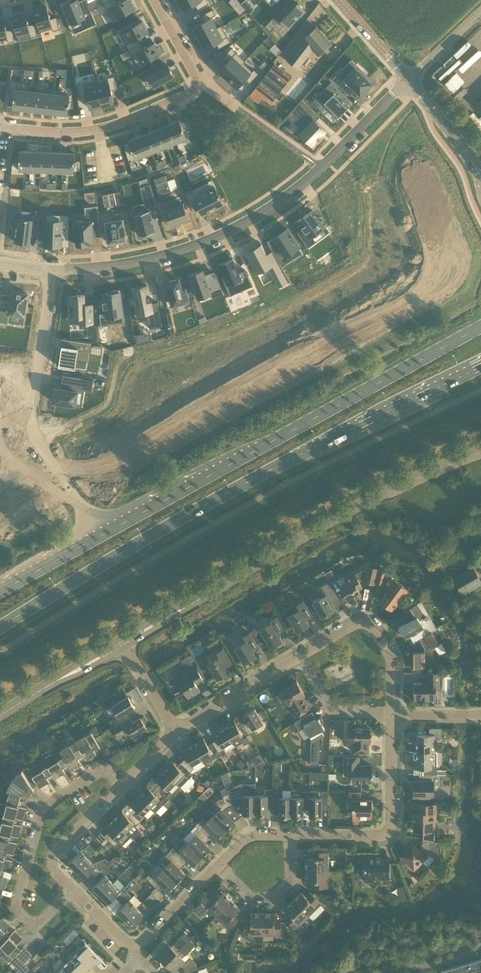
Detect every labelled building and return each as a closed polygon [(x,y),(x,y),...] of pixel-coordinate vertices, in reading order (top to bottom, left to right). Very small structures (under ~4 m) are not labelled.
[(63,6),(71,26),(81,22),(84,29),(96,24),(88,4),(81,6),(79,1),(78,0),(70,0),(71,2),(63,6)] [(104,4),(107,9),(111,7),(117,18),(135,8),(131,0),(123,0),(118,3),(116,0),(111,0),(104,4)] [(184,10),(195,4),(198,9),(209,3),(207,0),(178,0),(184,10)] [(289,0),(265,26),(271,31),(275,27),(279,30),(285,24),(289,28),(305,10),(298,3),(295,6),(289,0)] [(40,8),(34,10),(40,30),(52,26),(53,31),(60,29),(56,17),(50,19),(47,6),(46,6),(45,5),(40,7),(40,8)] [(204,21),(193,27),(199,38),(217,28),(211,17),(215,15),(212,9),(201,15),(204,21)] [(26,12),(13,15),(17,35),(30,32),(31,37),(37,36),(34,23),(28,25),(26,12)] [(0,18),(0,39),(7,38),(8,42),(15,41),(12,29),(6,30),(4,17),(0,18)] [(142,21),(124,31),(130,42),(126,44),(129,49),(140,43),(137,38),(148,32),(142,21)] [(304,38),(287,60),(298,68),(310,53),(307,49),(310,46),(313,49),(318,55),(332,44),(317,27),(304,38)] [(217,28),(199,38),(205,49),(216,43),(219,48),(230,42),(227,36),(223,39),(217,28)] [(140,43),(129,49),(132,55),(136,52),(142,64),(160,54),(160,53),(161,52),(158,47),(157,48),(154,42),(143,48),(140,43)] [(227,61),(218,71),(228,79),(242,64),(233,56),(236,52),(231,48),(223,57),(227,61)] [(471,69),(460,57),(456,60),(450,54),(431,71),(449,90),(471,69)] [(274,63),(254,90),(261,95),(271,103),(282,89),(278,86),(288,73),(274,63)] [(242,64),(228,79),(237,88),(245,79),(250,83),(259,74),(254,69),(251,73),(242,64)] [(168,65),(148,75),(154,87),(174,76),(168,65)] [(342,69),(334,78),(351,94),(357,89),(359,91),(362,89),(365,91),(365,90),(373,82),(366,75),(364,73),(365,71),(360,66),(358,67),(357,67),(349,75),(342,69)] [(109,82),(97,85),(102,105),(103,105),(103,106),(108,105),(108,103),(114,102),(111,89),(117,88),(114,76),(108,77),(109,82)] [(323,91),(315,98),(322,105),(321,105),(322,106),(325,103),(335,113),(333,116),(333,117),(343,107),(345,110),(347,107),(348,108),(350,105),(348,104),(351,101),(331,82),(325,88),(323,90),(323,91)] [(84,83),(78,85),(81,97),(87,95),(90,108),(102,105),(97,85),(85,88),(84,83)] [(15,89),(13,108),(24,109),(26,90),(15,89)] [(26,90),(24,109),(35,110),(37,92),(26,90)] [(37,92),(35,110),(45,112),(48,93),(37,92)] [(48,93),(45,112),(56,113),(58,94),(48,93)] [(58,94),(56,113),(67,114),(70,95),(58,94)] [(302,100),(288,116),(292,120),(297,115),(304,123),(300,128),(297,130),(312,145),(316,140),(317,141),(321,137),(320,136),(325,131),(314,121),(319,116),(302,100)] [(179,120),(169,124),(176,142),(186,138),(179,120)] [(169,124),(159,128),(166,146),(176,142),(169,124)] [(159,128),(149,133),(156,150),(166,146),(159,128)] [(149,133),(139,137),(146,154),(156,150),(149,133)] [(139,137),(128,141),(135,158),(146,154),(139,137)] [(20,151),(19,169),(30,170),(31,151),(20,151)] [(31,151),(30,170),(41,170),(42,151),(31,151)] [(42,151),(41,170),(52,171),(53,152),(42,151)] [(53,152),(52,171),(63,171),(64,152),(53,152)] [(64,152),(63,171),(74,172),(75,153),(64,152)] [(147,178),(139,181),(140,187),(149,184),(147,178)] [(135,214),(134,214),(139,235),(141,235),(142,237),(149,235),(148,233),(155,231),(150,211),(158,208),(150,184),(140,187),(144,203),(146,211),(135,214)] [(194,190),(186,194),(194,212),(199,209),(202,215),(211,211),(215,209),(216,209),(215,207),(223,203),(220,196),(219,194),(218,194),(217,191),(215,188),(197,196),(194,190)] [(184,203),(165,210),(170,228),(180,225),(180,223),(183,222),(183,223),(192,220),(189,208),(186,209),(184,203)] [(86,221),(75,222),(77,245),(87,244),(87,243),(94,242),(93,237),(92,224),(99,224),(97,206),(85,207),(85,213),(86,221)] [(299,219),(297,221),(303,229),(302,230),(298,233),(308,248),(309,247),(308,247),(314,242),(311,238),(326,227),(326,226),(324,225),(323,225),(320,221),(321,220),(320,220),(318,218),(319,218),(319,217),(318,218),(317,217),(318,216),(317,215),(316,216),(315,214),(316,213),(314,214),(312,210),(306,214),(299,219),(298,218),(299,219)] [(44,232),(43,245),(53,245),(53,246),(54,246),(54,241),(69,242),(69,214),(66,214),(66,215),(60,215),(59,222),(52,221),(45,221),(45,229),(46,229),(46,232),(44,232)] [(15,217),(13,235),(14,235),(14,234),(16,234),(15,242),(30,244),(29,244),(30,244),(33,219),(32,219),(32,220),(27,219),(25,218),(25,219),(16,218),(16,217),(15,217)] [(123,219),(105,222),(109,243),(126,240),(123,219)] [(278,244),(271,248),(273,250),(282,267),(283,266),(282,264),(297,255),(294,250),(299,247),(288,228),(279,234),(280,235),(274,238),(278,244)] [(261,244),(246,252),(255,269),(257,273),(268,267),(278,285),(289,280),(290,282),(291,281),(282,267),(273,250),(272,251),(267,254),(261,244)] [(233,258),(219,264),(219,265),(220,264),(225,276),(223,277),(222,277),(230,296),(231,296),(231,295),(252,286),(253,286),(245,269),(244,270),(239,272),(233,259),(233,258)] [(193,283),(190,284),(193,291),(196,290),(199,298),(211,294),(210,292),(221,288),(216,274),(205,278),(204,275),(203,270),(190,275),(193,283)] [(167,286),(163,287),(168,306),(189,300),(185,289),(182,290),(179,279),(176,280),(176,279),(169,281),(169,282),(167,283),(167,286)] [(133,288),(135,298),(133,298),(133,299),(134,299),(135,303),(134,303),(134,304),(135,304),(136,309),(136,310),(137,313),(146,312),(148,320),(150,328),(150,327),(161,325),(162,326),(158,302),(151,303),(150,301),(152,301),(152,300),(151,300),(150,296),(151,296),(151,295),(149,295),(147,285),(146,285),(146,286),(134,289),(133,288)] [(106,313),(100,314),(101,326),(108,325),(107,317),(123,315),(120,289),(110,290),(110,292),(104,293),(105,301),(103,301),(103,302),(105,302),(105,305),(104,306),(104,307),(105,307),(106,313)] [(8,323),(9,315),(24,317),(24,316),(25,310),(27,311),(29,301),(26,300),(27,294),(12,291),(11,295),(10,306),(0,304),(0,322),(8,323)] [(84,295),(69,295),(70,317),(79,317),(79,324),(93,323),(92,304),(84,305),(84,295)] [(170,313),(163,314),(166,326),(169,326),(169,327),(171,327),(171,325),(173,325),(170,313)] [(151,332),(133,336),(135,345),(152,340),(151,332)] [(59,364),(59,366),(74,368),(75,359),(89,361),(90,353),(91,354),(101,355),(103,347),(92,345),(82,344),(83,341),(69,339),(67,349),(62,349),(61,356),(59,356),(59,357),(60,357),(61,357),(60,364),(59,364)] [(54,388),(52,399),(54,399),(53,402),(61,403),(61,405),(67,406),(68,404),(72,405),(75,406),(78,389),(84,390),(92,391),(93,380),(64,376),(63,384),(68,385),(67,390),(54,388)] [(375,584),(376,583),(379,569),(367,566),(366,571),(362,570),(355,574),(354,573),(345,579),(347,582),(340,586),(349,602),(361,594),(358,589),(362,586),(358,579),(363,576),(365,576),(363,581),(375,584)] [(463,595),(480,584),(480,581),(472,567),(453,578),(463,595)] [(330,569),(324,573),(330,582),(336,577),(330,569)] [(379,569),(376,583),(383,585),(386,571),(379,569)] [(379,600),(393,610),(404,595),(398,590),(401,586),(394,580),(394,581),(390,578),(385,585),(388,588),(379,600)] [(318,610),(322,617),(326,614),(326,615),(336,609),(332,603),(338,599),(328,582),(316,590),(320,598),(313,602),(318,610)] [(310,625),(306,620),(312,616),(303,601),(297,605),(299,609),(288,616),(297,632),(310,625)] [(313,602),(309,605),(314,613),(318,610),(313,602)] [(428,634),(432,632),(437,629),(427,615),(425,616),(417,603),(402,612),(408,622),(399,626),(400,629),(400,630),(403,635),(404,635),(406,638),(424,628),(428,634)] [(283,641),(280,636),(286,632),(277,617),(270,621),(271,622),(259,629),(271,648),(283,641)] [(414,652),(414,666),(425,667),(425,665),(433,664),(433,651),(436,649),(435,647),(439,644),(432,632),(428,634),(419,639),(424,648),(424,652),(414,652)] [(259,648),(257,645),(250,633),(243,636),(246,641),(234,648),(244,664),(256,657),(253,652),(259,648)] [(219,657),(208,663),(208,664),(217,680),(230,673),(226,667),(232,664),(223,648),(217,652),(219,657)] [(196,667),(184,675),(181,670),(173,675),(182,690),(184,689),(188,697),(200,690),(197,686),(205,682),(196,667)] [(441,688),(441,672),(426,673),(427,673),(427,683),(414,683),(414,701),(436,701),(436,688),(441,688)] [(284,681),(278,685),(281,691),(288,687),(284,681)] [(281,691),(296,717),(310,709),(302,697),(305,695),(297,681),(281,691)] [(124,715),(128,712),(135,708),(134,706),(134,704),(132,700),(130,699),(129,697),(112,708),(116,714),(111,717),(114,721),(110,723),(113,728),(131,717),(127,719),(124,715)] [(248,721),(243,724),(249,734),(255,731),(253,729),(263,723),(254,708),(244,714),(248,721)] [(319,764),(319,751),(320,738),(324,736),(321,731),(325,728),(319,718),(316,720),(315,718),(312,712),(294,723),(294,724),(297,728),(299,731),(304,728),(311,739),(311,750),(310,764),(319,764)] [(131,717),(113,728),(118,737),(128,731),(132,737),(133,736),(135,739),(143,735),(141,731),(147,727),(144,723),(146,722),(143,717),(141,718),(141,717),(134,722),(131,717)] [(232,741),(239,737),(243,745),(252,740),(249,734),(243,724),(238,727),(234,720),(224,726),(232,741)] [(294,724),(289,727),(292,732),(297,728),(294,724)] [(232,741),(224,726),(213,732),(217,739),(213,742),(220,754),(221,756),(226,752),(223,747),(232,741)] [(356,729),(348,729),(348,739),(348,744),(354,744),(354,753),(369,753),(369,744),(370,744),(370,741),(372,741),(372,740),(370,740),(370,737),(372,737),(372,736),(370,736),(370,729),(362,729),(362,727),(356,727),(356,729)] [(441,738),(441,729),(429,729),(429,735),(417,735),(417,743),(416,743),(416,748),(417,748),(417,752),(432,752),(435,752),(435,738),(441,738)] [(99,746),(101,749),(102,749),(92,732),(85,736),(86,737),(76,742),(86,759),(92,755),(93,756),(93,755),(96,753),(94,749),(99,746)] [(86,759),(76,742),(72,736),(66,739),(70,746),(61,751),(60,751),(71,768),(77,765),(78,765),(77,764),(81,762),(78,758),(83,755),(86,759)] [(193,744),(202,759),(205,763),(220,754),(213,742),(208,745),(204,738),(193,744)] [(187,757),(181,762),(191,771),(194,768),(192,765),(202,759),(193,744),(183,750),(187,757)] [(45,760),(44,760),(55,777),(61,774),(62,774),(62,773),(65,771),(63,767),(68,764),(70,768),(71,768),(60,751),(54,754),(54,755),(45,760)] [(267,751),(261,754),(266,761),(271,758),(267,751)] [(423,775),(432,775),(437,775),(437,753),(432,753),(432,752),(417,752),(414,752),(414,758),(413,758),(413,759),(414,759),(414,768),(423,768),(423,775)] [(356,781),(372,781),(372,765),(359,765),(359,757),(344,757),(345,775),(356,775),(356,781)] [(55,778),(55,777),(44,760),(39,764),(29,770),(28,767),(39,787),(46,783),(50,781),(47,777),(52,774),(55,778)] [(191,771),(181,762),(177,766),(172,761),(164,770),(176,782),(184,774),(186,776),(191,771)] [(10,777),(34,794),(31,792),(34,790),(32,787),(37,784),(39,787),(28,767),(22,771),(18,773),(15,776),(13,778),(11,777),(10,777)] [(161,784),(157,788),(165,796),(170,792),(168,790),(176,782),(164,770),(155,778),(161,784)] [(432,781),(432,775),(423,775),(419,775),(419,781),(414,781),(414,797),(434,797),(434,781),(432,781)] [(34,794),(10,777),(13,779),(10,782),(9,786),(7,789),(2,787),(0,792),(0,794),(1,795),(26,801),(24,800),(26,795),(30,796),(30,795),(31,793),(34,795),(34,794)] [(254,815),(256,815),(256,795),(256,784),(242,784),(227,790),(233,805),(239,803),(241,808),(243,808),(243,809),(244,809),(244,815),(250,815),(250,816),(254,816),(254,815)] [(139,795),(151,807),(156,812),(168,799),(165,796),(157,788),(153,792),(147,786),(139,795)] [(207,811),(212,816),(226,830),(227,829),(228,830),(231,827),(230,826),(235,822),(224,811),(227,807),(227,808),(233,805),(227,790),(226,788),(220,790),(223,796),(223,798),(217,800),(207,811)] [(268,805),(273,805),(274,805),(274,791),(274,789),(264,789),(264,795),(256,795),(256,815),(257,815),(257,816),(261,816),(261,815),(268,815),(268,805)] [(291,789),(291,790),(292,817),(293,817),(293,818),(297,818),(297,817),(304,817),(304,807),(310,807),(309,791),(300,791),(300,789),(291,789)] [(283,791),(274,791),(274,805),(273,805),(273,807),(279,807),(279,817),(286,817),(286,818),(290,818),(290,817),(292,817),(291,790),(283,790),(283,791)] [(309,791),(310,807),(310,817),(311,817),(311,818),(316,818),(316,817),(322,817),(322,807),(328,807),(328,791),(319,791),(309,791)] [(353,803),(353,819),(361,820),(361,818),(372,818),(372,800),(361,800),(361,793),(349,793),(349,803),(353,803)] [(23,819),(26,808),(19,806),(20,800),(26,801),(1,795),(0,799),(0,801),(7,803),(4,814),(3,814),(23,819)] [(136,809),(132,813),(140,821),(145,817),(143,815),(151,807),(139,795),(130,803),(136,809)] [(423,839),(434,841),(434,831),(435,831),(435,814),(436,814),(436,804),(417,804),(417,813),(414,813),(414,831),(423,831),(423,839)] [(122,811),(114,820),(126,832),(134,824),(136,826),(140,821),(132,813),(128,817),(122,811)] [(3,814),(0,813),(0,820),(2,821),(0,829),(0,832),(19,837),(22,825),(14,823),(16,817),(23,820),(23,819),(3,814)] [(195,825),(198,828),(208,837),(206,836),(211,832),(218,839),(222,834),(223,835),(226,832),(225,831),(226,830),(212,816),(206,822),(202,818),(195,825)] [(126,832),(114,820),(105,828),(116,839),(112,843),(115,847),(120,842),(118,840),(126,832)] [(188,843),(202,857),(203,856),(204,857),(207,854),(206,853),(211,849),(204,842),(208,837),(198,828),(194,832),(196,835),(188,843)] [(14,854),(17,843),(9,841),(11,835),(19,837),(0,832),(0,850),(14,854)] [(104,846),(109,840),(104,836),(101,832),(96,838),(104,846)] [(183,838),(171,851),(182,863),(187,859),(194,866),(198,861),(199,862),(202,859),(201,858),(202,857),(188,843),(183,838)] [(441,842),(436,841),(434,841),(423,839),(421,849),(420,850),(413,843),(400,856),(414,870),(423,862),(426,865),(428,865),(433,860),(434,857),(439,858),(441,842)] [(83,848),(81,851),(69,862),(72,866),(71,868),(75,872),(88,858),(91,856),(83,848)] [(9,872),(12,860),(5,858),(6,852),(14,854),(0,850),(0,869),(9,872)] [(167,865),(163,869),(177,883),(178,882),(179,883),(182,879),(181,879),(185,874),(178,867),(182,863),(171,851),(170,851),(162,860),(167,865)] [(306,858),(306,870),(328,870),(328,851),(313,851),(313,858),(306,858)] [(94,877),(103,868),(109,862),(105,859),(93,863),(88,858),(75,872),(79,875),(81,875),(85,878),(90,873),(94,877)] [(389,879),(389,861),(389,858),(365,858),(365,861),(358,861),(358,867),(357,867),(357,875),(365,875),(365,882),(374,882),(374,879),(389,879)] [(96,892),(100,896),(113,883),(105,875),(108,872),(103,868),(94,877),(99,881),(93,887),(96,890),(96,892)] [(177,883),(163,869),(156,875),(152,871),(146,877),(156,887),(157,888),(161,884),(168,891),(173,887),(174,888),(177,884),(176,884),(177,883)] [(137,870),(136,871),(132,875),(131,876),(133,878),(137,882),(143,875),(137,870)] [(313,882),(313,888),(328,888),(328,870),(306,870),(306,882),(313,882)] [(117,878),(113,883),(100,896),(104,900),(106,899),(109,903),(114,897),(119,901),(128,892),(130,890),(125,885),(125,886),(117,878)] [(164,895),(157,888),(156,887),(151,892),(159,900),(164,895)] [(137,907),(142,902),(134,895),(132,897),(128,892),(119,901),(123,905),(117,911),(121,914),(120,916),(124,920),(137,907)] [(194,909),(200,916),(208,908),(216,916),(232,900),(223,892),(218,897),(214,893),(203,903),(202,901),(194,909)] [(293,900),(309,916),(322,903),(311,893),(307,897),(302,892),(293,900)] [(229,929),(240,918),(235,914),(240,909),(232,900),(216,916),(229,929)] [(303,926),(301,924),(309,916),(293,900),(285,909),(290,914),(285,918),(293,926),(291,928),(296,933),(303,926)] [(137,907),(124,920),(128,924),(130,924),(133,927),(145,915),(137,907)] [(250,920),(244,920),(244,935),(262,935),(262,913),(250,913),(250,920)] [(262,913),(262,935),(281,935),(281,920),(274,920),(274,913),(262,913)] [(15,930),(9,935),(5,931),(11,925),(3,918),(0,920),(0,944),(1,945),(1,944),(15,930)] [(15,955),(22,948),(17,944),(23,938),(15,930),(1,944),(8,951),(8,952),(13,957),(15,955)] [(164,964),(189,939),(184,933),(171,946),(164,939),(155,948),(159,953),(157,955),(162,960),(161,961),(164,964)] [(68,935),(64,940),(68,945),(73,940),(68,935)] [(164,964),(168,968),(169,967),(174,972),(181,965),(183,968),(186,972),(200,972),(198,968),(195,963),(186,954),(195,945),(189,939),(164,964)] [(107,965),(86,944),(82,947),(79,947),(76,950),(77,952),(76,954),(90,968),(96,962),(103,969),(107,965)] [(32,956),(32,955),(23,947),(22,948),(15,955),(24,964),(30,958),(32,956)] [(42,957),(37,952),(32,957),(37,962),(42,957)] [(66,964),(75,972),(85,972),(90,968),(76,954),(75,955),(72,954),(69,957),(69,960),(66,964)] [(441,971),(443,972),(480,972),(480,959),(441,971)] [(56,972),(75,972),(66,964),(62,967),(59,967),(57,969),(57,972),(56,972)]
